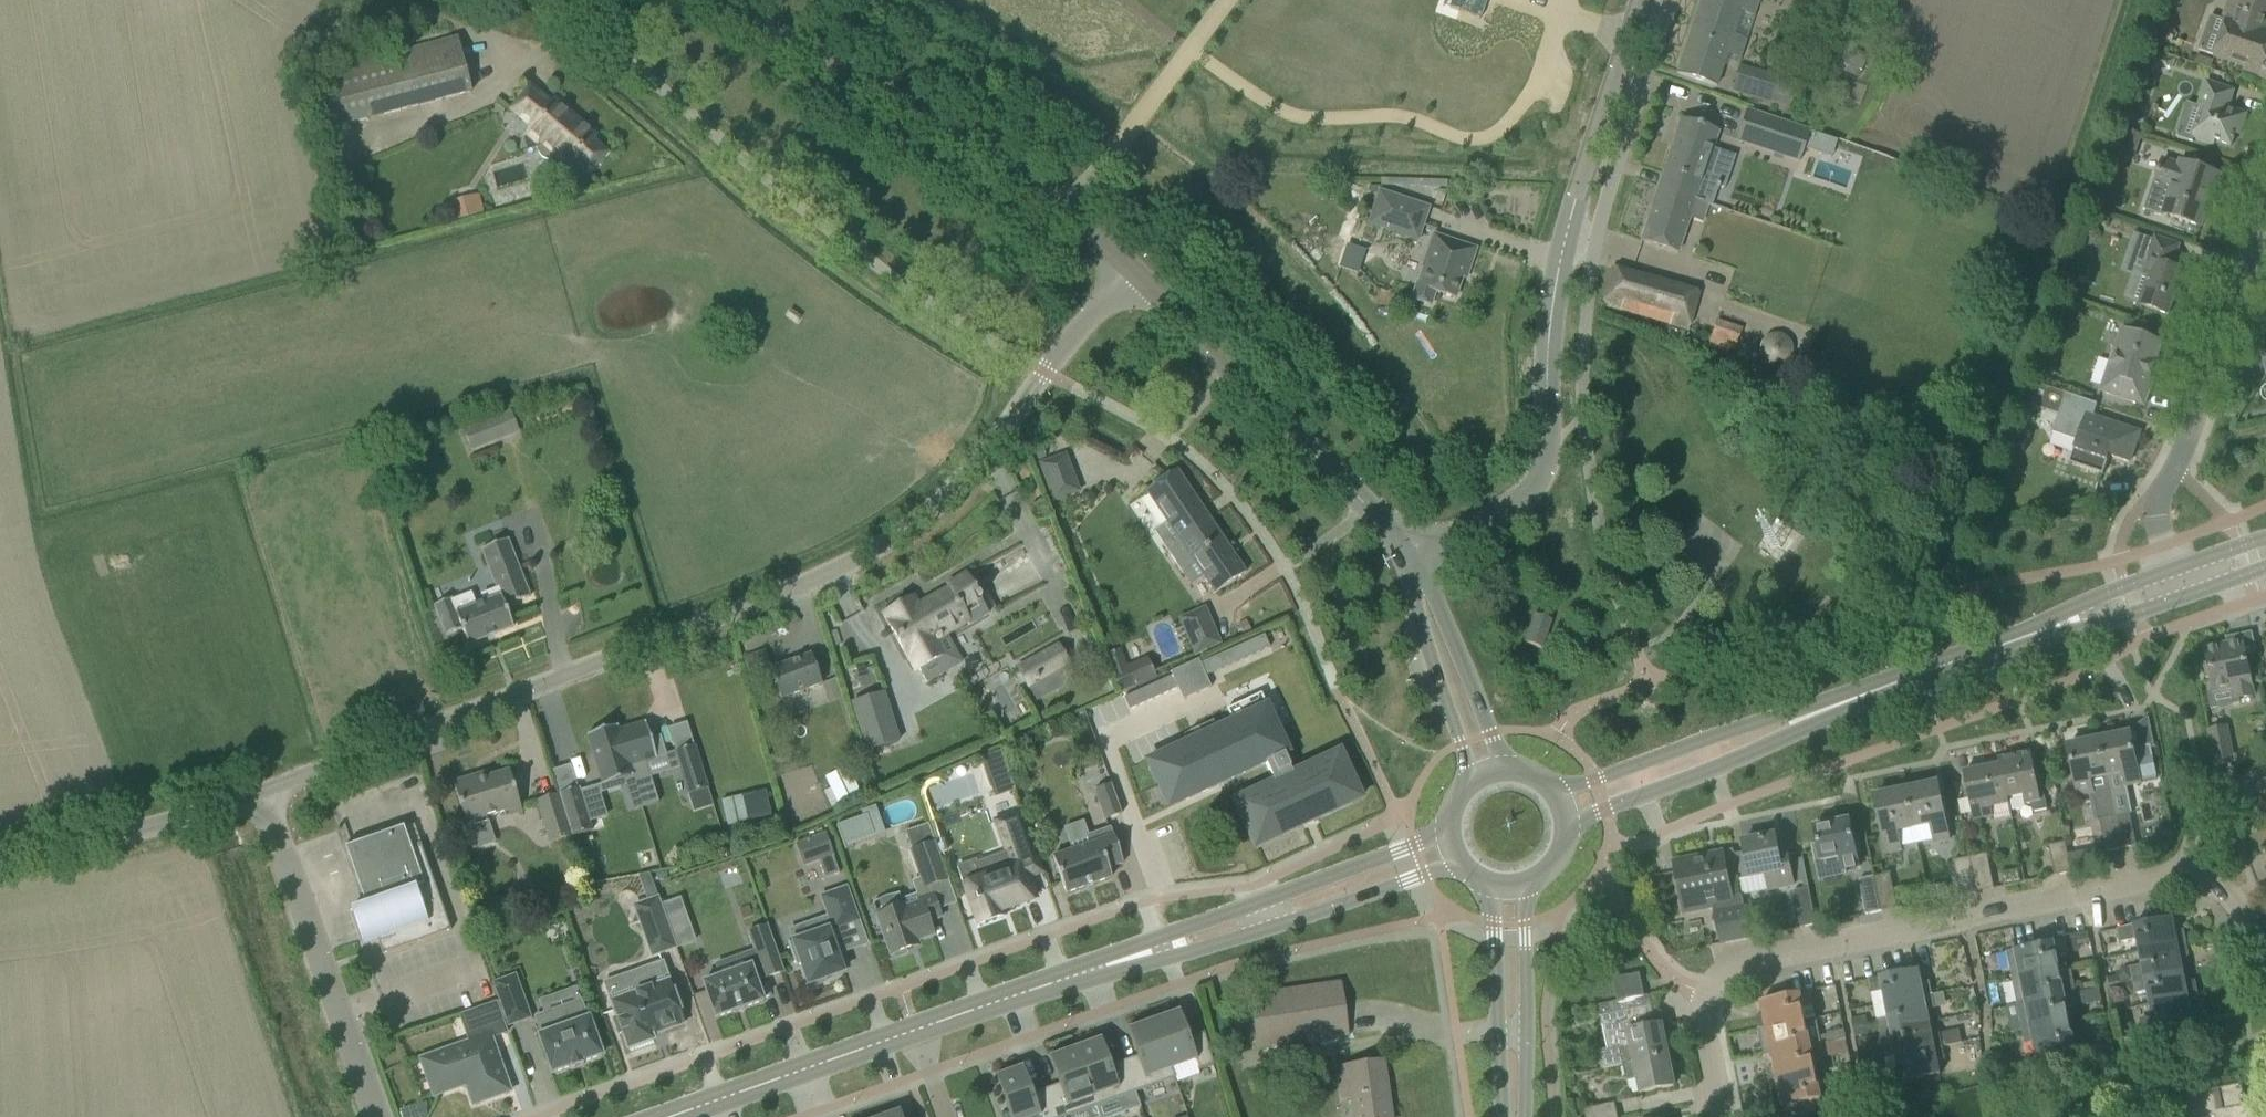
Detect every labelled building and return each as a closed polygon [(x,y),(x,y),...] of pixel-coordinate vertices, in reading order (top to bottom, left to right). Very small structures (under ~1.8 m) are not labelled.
[(1448,8),(1458,11),(1461,0),(1450,0),(1448,8)] [(1677,74),(1698,81),(1716,87),(1727,54),(1739,59),(1746,38),(1733,34),(1741,11),(1754,15),(1759,0),(1702,0),(1677,74)] [(2265,77),(2265,76),(2265,30),(2265,26),(2265,0),(2230,0),(2223,21),(2227,22),(2215,57),(2245,67),(2244,70),(2265,77)] [(1812,57),(1857,78),(1868,55),(1822,34),(1812,57)] [(456,39),(317,75),(331,129),(471,93),(456,39)] [(2152,67),(2160,70),(2161,66),(2172,69),(2176,59),(2157,53),(2152,67)] [(2197,55),(2195,64),(2210,69),(2213,61),(2197,55)] [(1732,91),(1794,108),(1801,85),(1740,67),(1732,91)] [(1419,69),(1410,99),(1463,115),(1472,85),(1419,69)] [(2192,138),(2213,145),(2215,141),(2231,146),(2236,134),(2240,135),(2247,114),(2228,108),(2234,91),(2213,84),(2207,82),(2198,107),(2202,108),(2192,138)] [(509,112),(530,129),(528,131),(540,141),(536,146),(538,152),(541,157),(547,159),(553,159),(556,155),(570,166),(573,162),(587,175),(606,152),(592,140),(595,136),(580,123),(576,127),(530,87),(516,103),(509,112)] [(1736,140),(1799,161),(1809,132),(1746,111),(1736,140)] [(1681,119),(1658,189),(1695,202),(1711,207),(1716,191),(1700,185),(1712,148),(1718,131),(1702,126),(1681,119)] [(2157,183),(2149,210),(2164,215),(2180,220),(2201,227),(2210,201),(2214,202),(2223,176),(2202,169),(2181,162),(2180,166),(2163,160),(2156,182),(2157,183)] [(1381,178),(1381,186),(1446,188),(1447,181),(1381,178)] [(1650,213),(1641,241),(1662,248),(1677,253),(1683,236),(1695,202),(1658,189),(1650,213)] [(1367,224),(1418,242),(1430,208),(1379,190),(1367,224)] [(484,212),(479,194),(446,203),(451,220),(484,212)] [(1433,235),(1412,299),(1430,305),(1435,292),(1455,299),(1462,278),(1465,279),(1475,249),(1433,235)] [(2135,275),(2129,294),(2131,298),(2141,301),(2140,306),(2148,308),(2168,315),(2178,286),(2184,288),(2190,273),(2172,267),(2179,245),(2159,238),(2155,237),(2143,275),(2139,273),(2135,275)] [(1354,258),(1350,269),(1355,270),(1359,260),(1354,258)] [(1603,305),(1688,329),(1698,292),(1613,269),(1603,305)] [(1708,343),(1733,352),(1741,329),(1717,320),(1708,343)] [(2122,329),(2100,391),(2120,398),(2141,405),(2147,389),(2150,390),(2158,366),(2155,365),(2162,343),(2141,335),(2122,329)] [(1749,365),(1744,376),(1796,398),(1801,387),(1749,365)] [(2043,409),(2050,388),(2038,384),(2031,405),(2043,409)] [(2069,464),(2103,475),(2110,456),(2129,463),(2140,433),(2093,417),(2097,405),(2066,394),(2053,432),(2077,441),(2069,464)] [(494,409),(460,421),(471,451),(507,438),(499,416),(498,416),(497,414),(496,414),(494,409)] [(1075,479),(1065,454),(1039,464),(1048,488),(1073,478),(1074,479),(1075,479)] [(1162,544),(1168,553),(1211,523),(1176,470),(1145,491),(1175,535),(1162,544)] [(1211,523),(1168,553),(1182,574),(1195,566),(1214,594),(1245,573),(1211,523)] [(451,599),(434,605),(446,635),(462,629),(468,645),(513,627),(505,607),(530,597),(507,540),(482,550),(497,589),(482,595),(485,603),(457,613),(451,599)] [(988,615),(980,600),(981,600),(978,595),(977,596),(966,576),(947,587),(948,590),(918,607),(912,597),(884,613),(889,623),(887,624),(903,653),(905,652),(914,668),(917,666),(926,682),(942,673),(926,644),(966,622),(969,625),(988,615)] [(1525,643),(1541,649),(1550,621),(1534,615),(1525,643)] [(1184,632),(1194,655),(1220,644),(1210,621),(1184,632)] [(1260,635),(1265,648),(1272,645),(1267,632),(1260,635)] [(1256,652),(1265,648),(1260,635),(1250,640),(1256,652)] [(1250,640),(1241,644),(1246,656),(1256,652),(1250,640)] [(2207,691),(2210,710),(2241,704),(2239,699),(2253,696),(2243,642),(2206,649),(2214,690),(2207,691)] [(1241,644),(1231,648),(1237,661),(1246,656),(1241,644)] [(1068,664),(1058,646),(1018,669),(1027,687),(1068,664)] [(1231,648),(1223,652),(1229,664),(1237,661),(1231,648)] [(1223,652),(1215,655),(1221,668),(1229,664),(1223,652)] [(770,670),(780,699),(821,684),(810,655),(770,670)] [(1215,655),(1207,659),(1213,671),(1221,668),(1215,655)] [(1117,669),(1124,689),(1159,676),(1152,656),(1117,669)] [(1198,659),(1184,665),(1196,692),(1210,686),(1205,675),(1199,662),(1198,659)] [(1207,659),(1199,662),(1205,675),(1213,671),(1207,659)] [(1170,671),(1182,698),(1196,692),(1184,665),(1170,671)] [(1158,766),(1150,770),(1164,800),(1172,796),(1176,805),(1265,763),(1274,782),(1241,798),(1245,806),(1237,810),(1251,840),(1259,836),(1263,844),(1353,802),(1349,794),(1357,790),(1343,760),(1335,764),(1331,756),(1293,773),(1284,754),(1288,752),(1260,694),(1226,710),(1232,722),(1154,758),(1158,766)] [(619,730),(618,731),(641,808),(658,803),(646,762),(666,756),(660,736),(651,739),(645,722),(619,730)] [(893,724),(862,733),(868,751),(899,741),(893,724)] [(617,726),(586,736),(602,786),(623,780),(625,786),(620,788),(628,812),(641,808),(618,731),(619,730),(617,726)] [(2209,732),(2216,766),(2233,763),(2226,728),(2209,732)] [(2130,733),(2099,740),(2107,777),(2110,789),(2140,783),(2140,782),(2157,778),(2151,746),(2133,749),(2130,733)] [(2100,821),(2106,852),(2121,849),(2114,816),(2116,816),(2110,789),(2107,777),(2099,740),(2068,746),(2078,796),(2092,793),(2099,821),(2100,821)] [(694,746),(674,752),(688,795),(707,789),(694,746)] [(1001,750),(984,756),(997,794),(1014,788),(1001,750)] [(1999,760),(2000,766),(2007,799),(2008,799),(2023,796),(2025,805),(2030,803),(2032,813),(2047,810),(2045,797),(2040,798),(2031,754),(1999,760)] [(2007,799),(2000,766),(1964,773),(1973,821),(1993,817),(1992,808),(2009,804),(2008,799),(2007,799)] [(862,797),(848,767),(825,778),(839,807),(862,797)] [(474,776),(453,783),(459,804),(466,823),(513,810),(515,814),(522,812),(509,771),(476,781),(474,776)] [(1938,784),(1906,790),(1914,827),(1931,823),(1934,840),(1935,844),(1950,841),(1938,784)] [(1121,814),(1111,785),(1094,791),(1104,820),(1121,814)] [(578,788),(559,794),(572,837),(592,831),(578,788)] [(1906,790),(1875,797),(1886,854),(1901,851),(1900,847),(1896,830),(1914,827),(1906,790)] [(537,802),(550,844),(571,837),(558,795),(537,802)] [(742,796),(722,800),(727,826),(748,822),(742,796)] [(685,834),(700,808),(683,799),(669,824),(685,834)] [(1033,899),(1025,878),(1043,871),(1021,811),(996,820),(1013,867),(982,878),(976,861),(958,867),(965,886),(966,885),(967,888),(966,888),(970,901),(972,901),(980,924),(1001,916),(999,911),(1033,899)] [(2114,816),(2121,849),(2136,846),(2130,814),(2116,816),(2114,816)] [(1813,845),(1811,845),(1815,863),(1841,858),(1844,871),(1847,871),(1847,872),(1848,871),(1847,870),(1856,869),(1856,870),(1857,869),(1859,868),(1857,855),(1861,854),(1861,853),(1860,853),(1857,836),(1853,837),(1849,820),(1834,823),(1834,819),(1817,822),(1818,827),(1815,827),(1818,844),(1813,845)] [(904,832),(924,888),(948,880),(928,824),(904,832)] [(342,850),(342,851),(346,849),(365,905),(350,910),(361,941),(376,936),(382,955),(451,931),(420,844),(410,847),(403,827),(345,848),(342,850)] [(1123,864),(1110,828),(1085,836),(1088,845),(1053,857),(1065,894),(1111,878),(1108,869),(1123,864)] [(1739,877),(1743,895),(1769,890),(1769,891),(1794,886),(1788,856),(1780,858),(1776,835),(1743,842),(1750,875),(1739,877)] [(2172,838),(2157,842),(2159,855),(2163,854),(2169,848),(2173,839),(2172,838)] [(2072,873),(2069,859),(2066,843),(2049,846),(2055,876),(2072,873)] [(1751,938),(1743,896),(1732,898),(1728,879),(1739,877),(1734,850),(1675,862),(1685,914),(1713,909),(1720,945),(1751,938)] [(2106,852),(2069,859),(2072,873),(2109,866),(2106,852)] [(1987,854),(1970,857),(1977,892),(1994,889),(1987,854)] [(832,856),(818,861),(825,879),(838,874),(832,856)] [(1803,857),(1793,859),(1798,882),(1803,881),(1804,889),(1809,888),(1803,857)] [(1977,892),(1970,857),(1954,861),(1961,896),(1977,892)] [(1890,874),(1874,877),(1881,912),(1897,909),(1890,874)] [(1881,912),(1874,877),(1859,880),(1866,915),(1881,912)] [(1793,891),(1801,927),(1801,928),(1816,925),(1809,888),(1804,889),(1793,891)] [(830,922),(825,924),(820,920),(809,923),(808,930),(810,936),(789,944),(788,943),(787,943),(796,968),(797,967),(797,966),(801,964),(808,985),(812,984),(813,986),(825,982),(824,980),(843,973),(828,931),(857,920),(846,889),(821,897),(830,922)] [(876,916),(890,956),(894,955),(895,958),(906,954),(905,951),(910,949),(908,945),(934,936),(929,922),(941,918),(933,896),(919,901),(920,903),(905,908),(904,906),(876,916)] [(634,907),(652,957),(675,948),(663,916),(660,906),(657,898),(634,907)] [(679,899),(660,906),(663,916),(683,909),(679,899)] [(2135,940),(2138,954),(2186,944),(2183,930),(2175,932),(2172,919),(2123,929),(2117,930),(2120,943),(2135,940)] [(783,972),(767,926),(747,933),(758,963),(703,983),(715,1018),(733,1012),(745,1008),(763,1001),(756,981),(763,979),(764,979),(783,972)] [(2007,952),(2012,979),(2060,970),(2057,956),(2067,954),(2079,951),(2076,938),(2007,952)] [(2132,978),(2133,982),(2183,972),(2180,959),(2188,957),(2186,944),(2138,954),(2140,965),(2130,967),(2130,968),(2132,978)] [(613,1020),(618,1035),(622,1033),(627,1049),(653,1040),(651,1033),(663,1029),(664,1031),(684,1024),(669,981),(661,961),(602,983),(610,1002),(616,1018),(613,1020)] [(2123,968),(2120,973),(2121,980),(2132,978),(2130,968),(2130,967),(2123,968)] [(1872,994),(1875,1007),(1932,996),(1929,982),(1922,983),(1919,970),(1869,980),(1872,994)] [(2076,994),(2073,980),(2063,982),(2060,970),(2012,979),(2015,992),(2017,1005),(2025,1004),(2076,994)] [(2146,993),(2149,1006),(2196,996),(2193,982),(2186,984),(2183,972),(2133,982),(2136,995),(2146,993)] [(1613,979),(1617,1002),(1645,996),(1640,974),(1613,979)] [(494,984),(509,1025),(530,1018),(515,976),(494,984)] [(1231,1005),(1236,1044),(1256,1041),(1257,1049),(1325,1039),(1347,1036),(1340,984),(1250,996),(1251,1003),(1231,1005)] [(2090,1004),(2088,991),(2076,994),(2025,1004),(2017,1005),(2023,1032),(2071,1022),(2068,1009),(2090,1004)] [(1758,1031),(1816,1019),(1811,992),(1761,1002),(1764,1016),(1756,1017),(1759,1031),(1758,1031)] [(1875,1007),(1880,1033),(1930,1023),(1927,1010),(1935,1008),(1932,996),(1875,1007)] [(2196,996),(2149,1006),(2151,1018),(2141,1020),(2144,1034),(2194,1024),(2191,1011),(2199,1009),(2196,996)] [(539,1036),(546,1057),(552,1074),(571,1067),(572,1069),(583,1065),(583,1063),(602,1056),(589,1019),(585,1020),(580,1003),(536,1018),(542,1035),(539,1036)] [(421,1060),(434,1095),(461,1086),(468,1089),(473,1104),(509,1091),(490,1038),(506,1033),(496,1004),(470,1013),(478,1033),(474,1042),(421,1060)] [(1602,1069),(1623,1066),(1622,1065),(1668,1055),(1662,1026),(1656,1027),(1651,1006),(1602,1016),(1608,1050),(1598,1052),(1602,1069)] [(1213,1065),(1204,1032),(1202,1033),(1188,1038),(1178,1011),(1177,1012),(1177,1013),(1168,1016),(1168,1015),(1153,1020),(1170,1069),(1171,1068),(1194,1060),(1195,1062),(1195,1061),(1198,1069),(1197,1069),(1198,1071),(1213,1065)] [(1772,1055),(1821,1045),(1816,1019),(1758,1031),(1764,1056),(1772,1055)] [(1170,1069),(1153,1020),(1151,1021),(1152,1022),(1129,1030),(1128,1029),(1127,1029),(1137,1057),(1123,1061),(1135,1093),(1175,1079),(1171,1068),(1170,1069)] [(2071,1022),(2023,1032),(2025,1044),(2033,1043),(2036,1056),(2086,1046),(2083,1032),(2073,1034),(2071,1022)] [(1883,1047),(1885,1059),(1943,1048),(1940,1034),(1932,1035),(1930,1023),(1880,1033),(1883,1047)] [(2197,1043),(2194,1026),(2166,1030),(2168,1048),(2197,1043)] [(1135,1093),(1123,1061),(1110,1066),(1101,1039),(1099,1039),(1099,1041),(1090,1044),(1090,1043),(1075,1048),(1097,1107),(1135,1093)] [(1767,1069),(1769,1083),(1816,1073),(1814,1060),(1848,1054),(1845,1040),(1821,1045),(1772,1055),(1774,1068),(1767,1069)] [(1075,1048),(1059,1053),(1060,1055),(1051,1058),(1050,1057),(1049,1057),(1058,1085),(1045,1089),(1055,1116),(1068,1116),(1097,1107),(1075,1048)] [(1943,1048),(1885,1059),(1887,1072),(1890,1086),(1940,1076),(1937,1062),(1945,1061),(1943,1048)] [(1622,1065),(1623,1066),(1626,1080),(1638,1078),(1641,1093),(1674,1086),(1668,1055),(1622,1065)] [(1354,1116),(1390,1116),(1382,1062),(1339,1068),(1343,1099),(1351,1098),(1354,1116)] [(1045,1089),(1032,1094),(1022,1067),(1020,1067),(1021,1069),(997,1077),(997,1076),(995,1076),(1010,1116),(1035,1116),(1038,1116),(1055,1116),(1045,1089)] [(1819,1086),(1816,1073),(1769,1083),(1772,1096),(1773,1096),(1776,1109),(1795,1105),(1798,1116),(1813,1116),(1825,1115),(1822,1100),(1819,1086)] [(2162,1100),(2165,1116),(2212,1116),(2215,1116),(2256,1116),(2253,1104),(2246,1106),(2241,1084),(2162,1100)] [(1585,1116),(1618,1116),(1615,1103),(1584,1110),(1585,1116)] [(401,1110),(404,1116),(416,1116),(412,1106),(401,1110)]
